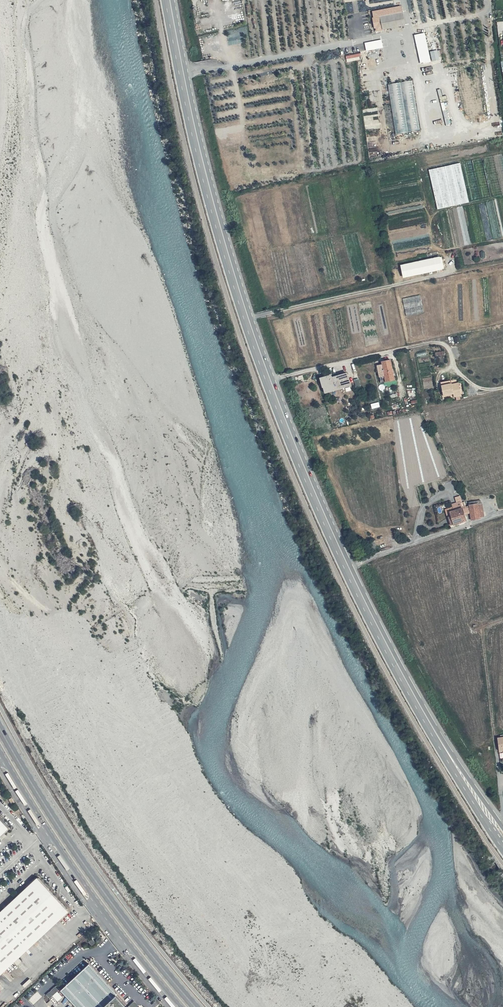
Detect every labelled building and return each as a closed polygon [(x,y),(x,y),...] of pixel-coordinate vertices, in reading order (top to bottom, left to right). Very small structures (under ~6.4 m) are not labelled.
[(389,29),(406,26),(404,14),(382,18),(384,29),(389,29)] [(426,32),(415,34),(420,63),(431,62),(426,32)] [(385,46),(383,40),(365,44),(366,50),(385,46)] [(439,50),(431,50),(432,60),(440,59),(439,50)] [(361,53),(346,55),(347,61),(362,59),(361,53)] [(413,80),(389,83),(396,133),(420,130),(413,80)] [(472,202),(463,164),(431,171),(440,210),(472,202)] [(438,271),(445,269),(443,258),(435,259),(438,271)] [(404,265),(407,277),(438,271),(435,259),(404,265)] [(420,295),(403,299),(406,316),(423,312),(420,295)] [(388,381),(397,379),(393,359),(384,361),(384,364),(387,376),(388,381)] [(384,364),(379,365),(381,377),(387,376),(384,364)] [(350,372),(337,376),(339,385),(343,384),(344,387),(353,385),(350,372)] [(339,385),(337,376),(334,377),(333,374),(323,377),(325,386),(327,385),(328,389),(339,385)] [(444,381),(447,394),(457,392),(457,396),(464,394),(462,382),(455,383),(454,379),(444,381)] [(487,506),(472,505),(474,517),(483,516),(482,514),(488,513),(487,506)] [(466,518),(463,506),(453,509),(454,512),(451,513),(454,525),(457,525),(456,521),(466,518)] [(365,543),(370,553),(380,548),(376,538),(365,543)] [(9,827),(0,817),(0,836),(9,827)] [(69,911),(36,877),(0,911),(0,975),(69,911)] [(61,988),(78,1006),(127,1006),(115,994),(115,992),(88,964),(61,988)] [(59,990),(55,986),(47,993),(50,997),(59,990)]
